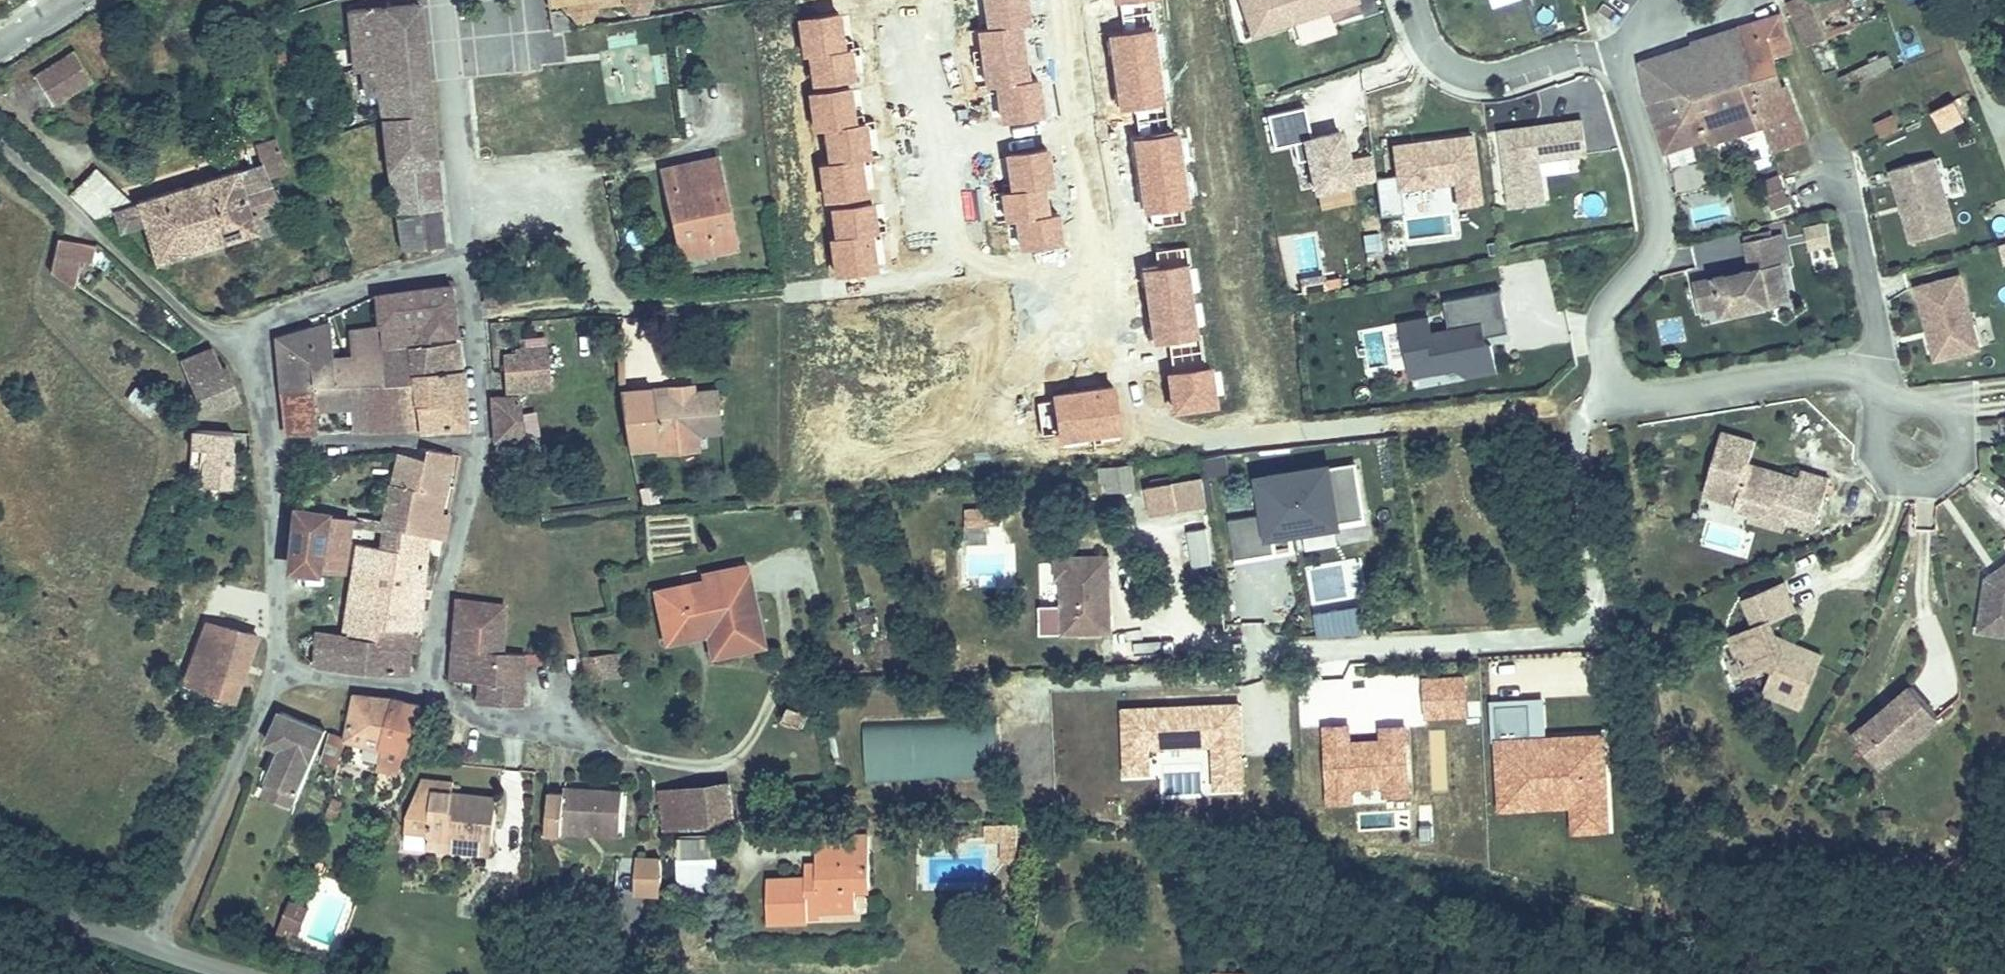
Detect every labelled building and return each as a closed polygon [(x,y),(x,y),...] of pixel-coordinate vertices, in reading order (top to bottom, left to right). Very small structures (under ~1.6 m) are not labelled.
[(547,3),(561,1),(563,8),(567,8),(575,19),(590,17),(596,4),(624,2),(632,11),(646,10),(651,0),(547,0),(547,3)] [(1329,10),(1332,22),(1361,13),(1357,0),(1241,0),(1252,35),(1329,10)] [(1790,2),(1802,26),(1816,18),(1824,36),(1851,22),(1841,0),(1794,0),(1790,2)] [(370,10),(355,10),(350,11),(352,36),(354,57),(355,69),(364,68),(366,95),(428,91),(420,5),(370,10)] [(561,10),(549,12),(552,34),(569,31),(568,20),(561,10)] [(1737,30),(1746,62),(1772,54),(1773,58),(1791,52),(1780,17),(1737,30)] [(1816,18),(1802,26),(1810,43),(1824,36),(1816,18)] [(1746,62),(1737,30),(1692,44),(1693,49),(1672,55),(1680,81),(1700,75),(1701,76),(1746,62)] [(354,57),(352,36),(302,58),(310,77),(354,57)] [(73,52),(35,75),(53,105),(92,82),(73,52)] [(1772,54),(1746,62),(1756,96),(1779,87),(1773,58),(1772,54)] [(1762,125),(1752,97),(1756,96),(1746,62),(1701,76),(1700,75),(1680,81),(1672,55),(1641,65),(1660,129),(1685,123),(1684,119),(1698,116),(1706,144),(1762,125)] [(1779,87),(1756,96),(1752,97),(1762,125),(1768,140),(1772,152),(1805,139),(1785,85),(1779,87)] [(696,88),(677,90),(681,116),(699,114),(696,88)] [(436,164),(428,91),(366,95),(368,106),(380,106),(383,120),(389,168),(436,164)] [(1952,103),(1935,111),(1941,124),(1958,116),(1952,103)] [(1346,163),(1339,133),(1311,139),(1304,108),(1267,116),(1274,148),(1293,144),(1297,163),(1308,160),(1315,192),(1375,179),(1372,158),(1346,163)] [(1894,114),(1873,122),(1879,138),(1900,130),(1894,114)] [(1500,133),(1510,208),(1544,204),(1538,163),(1585,157),(1581,123),(1500,133)] [(1343,134),(1347,157),(1371,153),(1367,129),(1343,134)] [(1479,205),(1470,137),(1416,144),(1417,149),(1409,150),(1408,145),(1392,147),(1396,176),(1375,179),(1380,217),(1402,214),(1399,190),(1454,183),(1457,207),(1479,205)] [(257,146),(263,163),(283,156),(278,139),(257,146)] [(138,205),(132,206),(114,212),(121,233),(145,225),(157,263),(257,232),(252,215),(273,209),(282,207),(270,173),(287,167),(283,156),(263,163),(240,170),(239,168),(136,200),(138,205)] [(662,169),(671,212),(683,209),(690,248),(713,243),(714,251),(735,247),(716,158),(662,169)] [(1892,170),(1911,243),(1954,232),(1935,159),(1892,170)] [(436,164),(389,168),(396,211),(440,207),(436,164)] [(95,169),(70,195),(95,218),(114,212),(132,206),(117,191),(95,169)] [(1763,183),(1773,207),(1788,201),(1778,176),(1763,183)] [(401,248),(402,248),(444,244),(440,207),(396,211),(401,248)] [(683,209),(671,212),(671,213),(681,259),(714,251),(713,243),(690,248),(683,209)] [(1806,229),(1810,248),(1832,244),(1828,224),(1806,229)] [(1765,304),(1761,284),(1780,280),(1776,263),(1783,262),(1777,233),(1740,241),(1746,269),(1734,272),(1732,274),(1732,276),(1720,278),(1720,275),(1689,281),(1695,308),(1715,304),(1717,314),(1765,304)] [(83,247),(58,239),(50,272),(73,288),(83,247)] [(1674,272),(1695,268),(1692,248),(1670,252),(1674,272)] [(1927,331),(1930,330),(1937,359),(1978,348),(1959,275),(1915,287),(1927,331)] [(1784,300),(1780,280),(1761,284),(1765,304),(1784,300)] [(378,297),(377,297),(378,328),(379,348),(427,343),(426,335),(455,332),(450,286),(382,296),(378,297)] [(1433,357),(1436,372),(1462,367),(1464,377),(1494,372),(1489,346),(1484,346),(1482,337),(1507,332),(1499,289),(1442,300),(1448,330),(1429,333),(1426,317),(1398,323),(1406,362),(1433,357)] [(1669,345),(1686,338),(1676,319),(1660,326),(1669,345)] [(277,340),(282,391),(359,384),(380,381),(379,348),(354,350),(353,357),(331,358),(328,323),(277,340)] [(623,326),(617,326),(618,339),(618,378),(620,391),(629,390),(623,326)] [(353,331),(354,350),(379,348),(378,328),(353,331)] [(379,348),(380,381),(415,377),(429,377),(429,372),(461,369),(459,369),(456,340),(427,343),(379,348)] [(547,346),(539,346),(540,353),(509,355),(511,388),(550,384),(547,346)] [(211,350),(211,349),(181,361),(190,381),(221,369),(211,350)] [(1433,357),(1406,362),(1409,377),(1436,372),(1433,357)] [(227,366),(221,369),(190,381),(204,412),(208,411),(237,399),(240,398),(227,366)] [(415,377),(418,426),(418,430),(465,427),(461,369),(429,372),(429,377),(415,377)] [(380,381),(359,384),(362,430),(418,426),(415,377),(380,381)] [(359,384),(282,391),(287,435),(318,433),(316,409),(353,406),(355,431),(362,430),(359,384)] [(668,386),(629,390),(620,391),(626,430),(628,440),(629,447),(657,445),(657,438),(699,434),(721,432),(716,389),(690,390),(669,392),(668,386)] [(137,387),(121,405),(132,414),(139,405),(151,415),(159,406),(137,387)] [(521,396),(496,397),(493,397),(496,440),(525,438),(521,396)] [(235,433),(194,430),(189,468),(203,470),(203,485),(230,488),(235,433)] [(1813,525),(1827,479),(1797,470),(1795,478),(1757,467),(1754,474),(1744,471),(1746,463),(1752,441),(1719,431),(1701,494),(1733,504),(1732,508),(1747,512),(1756,514),(1781,508),(1796,512),(1794,520),(1813,525)] [(699,434),(657,438),(657,445),(658,453),(700,449),(699,434)] [(428,450),(425,462),(418,491),(408,529),(429,537),(442,541),(447,516),(439,514),(452,455),(428,450)] [(425,462),(396,455),(390,483),(418,491),(425,462)] [(1198,459),(1201,477),(1226,473),(1224,455),(1198,459)] [(1754,474),(1757,467),(1746,463),(1744,471),(1754,474)] [(1227,519),(1234,560),(1272,554),(1269,533),(1362,517),(1353,464),(1261,480),(1267,513),(1227,519)] [(1132,465),(1100,469),(1103,494),(1135,490),(1132,465)] [(1171,482),(1176,509),(1206,504),(1201,477),(1171,482)] [(1145,486),(1149,514),(1176,509),(1171,482),(1145,486)] [(418,491),(390,483),(381,521),(408,529),(418,491)] [(637,488),(638,505),(657,503),(655,486),(637,488)] [(962,506),(962,525),(999,527),(1000,508),(962,506)] [(1790,532),(1794,520),(1796,512),(1781,508),(1756,514),(1747,512),(1745,519),(1790,532)] [(350,520),(297,512),(292,565),(343,572),(350,520)] [(361,518),(360,521),(358,538),(398,545),(404,546),(408,529),(381,521),(361,518)] [(987,527),(964,528),(964,543),(988,543),(987,527)] [(404,546),(398,545),(393,572),(424,578),(429,537),(408,529),(404,546)] [(1190,568),(1210,566),(1207,529),(1187,531),(1190,568)] [(398,545),(358,538),(346,628),(376,630),(378,626),(409,629),(409,628),(413,586),(424,588),(433,590),(435,580),(424,578),(393,572),(398,545)] [(1105,556),(1053,558),(1054,578),(1058,578),(1060,606),(1063,606),(1064,634),(1109,632),(1106,583),(1101,583),(1100,569),(1106,569),(1105,556)] [(1994,568),(1997,572),(1989,578),(1982,577),(1974,630),(2004,635),(2004,560),(1994,568)] [(656,591),(664,630),(713,619),(721,653),(762,644),(745,566),(704,574),(706,581),(656,591)] [(1989,578),(1997,572),(1994,568),(1982,577),(1989,578)] [(1795,706),(1817,655),(1794,645),(1789,657),(1772,649),(1768,641),(1771,634),(1766,620),(1790,610),(1778,582),(1740,598),(1751,625),(1727,635),(1743,673),(1762,665),(1769,668),(1760,691),(1795,706)] [(409,629),(420,630),(424,588),(413,586),(409,628),(409,629)] [(457,602),(453,647),(501,652),(501,629),(501,607),(457,602)] [(713,619),(664,630),(666,642),(706,633),(711,655),(721,653),(713,619)] [(187,683),(233,699),(257,635),(242,631),(220,626),(207,622),(187,683)] [(319,631),(315,664),(317,665),(348,668),(406,673),(408,644),(409,629),(378,626),(376,630),(346,628),(319,631)] [(418,645),(420,630),(409,629),(408,644),(418,645)] [(1789,657),(1794,645),(1771,634),(1768,641),(1772,649),(1789,657)] [(451,671),(451,678),(479,680),(478,700),(492,702),(521,704),(524,654),(501,652),(453,647),(451,671)] [(618,648),(606,651),(611,678),(624,676),(618,648)] [(582,657),(591,692),(601,691),(598,678),(611,678),(606,651),(582,657)] [(1887,756),(1932,717),(1906,685),(1886,702),(1890,706),(1882,712),(1879,708),(1860,725),(1887,756)] [(350,728),(348,738),(382,750),(384,743),(404,748),(409,750),(422,707),(399,700),(358,696),(350,728)] [(792,702),(785,717),(802,725),(809,709),(792,702)] [(1882,712),(1890,706),(1886,702),(1879,708),(1882,712)] [(1203,788),(1241,787),(1240,705),(1121,706),(1122,780),(1162,779),(1162,763),(1203,763),(1203,788)] [(280,712),(268,740),(267,742),(281,748),(288,751),(285,757),(278,754),(268,777),(302,791),(306,780),(310,769),(315,759),(321,745),(306,738),(311,724),(280,712)] [(996,721),(863,723),(863,778),(997,777),(996,721)] [(321,745),(327,730),(311,724),(306,738),(321,745)] [(1887,756),(1860,725),(1848,735),(1875,766),(1887,756)] [(288,751),(281,748),(278,754),(285,757),(288,751)] [(493,845),(498,797),(453,792),(454,782),(423,779),(409,814),(407,831),(429,833),(429,838),(493,845)] [(728,785),(664,793),(668,826),(733,818),(728,785)] [(548,831),(562,833),(563,825),(622,830),(623,793),(565,789),(564,793),(550,792),(548,831)] [(1006,859),(1016,859),(1018,859),(1018,824),(986,824),(987,839),(1006,839),(1006,859)] [(563,825),(562,833),(621,837),(622,830),(563,825)] [(429,838),(429,833),(407,831),(406,841),(411,841),(414,845),(421,845),(424,843),(429,843),(429,838)] [(818,879),(807,879),(768,880),(768,919),(808,919),(809,908),(856,908),(856,887),(870,887),(869,837),(818,838),(818,863),(818,879)] [(492,855),(493,845),(429,838),(429,843),(428,848),(492,855)] [(681,838),(679,856),(714,860),(715,841),(681,838)] [(620,857),(618,890),(663,893),(664,871),(661,859),(620,857)] [(808,863),(807,879),(818,879),(818,863),(808,863)]
